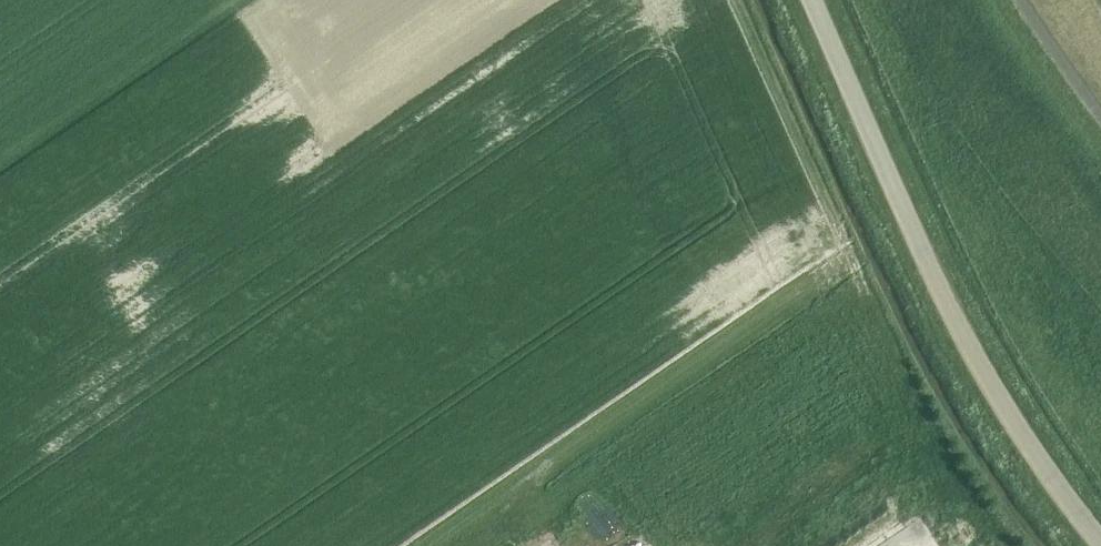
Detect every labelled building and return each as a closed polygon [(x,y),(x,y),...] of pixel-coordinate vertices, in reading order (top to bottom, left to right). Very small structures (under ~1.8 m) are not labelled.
[(651,529),(625,545),(662,545),(651,529)]
